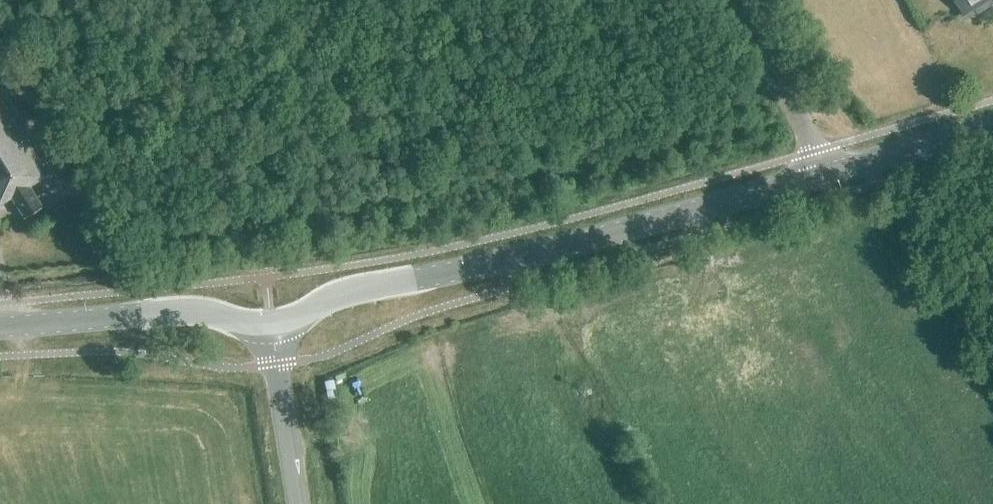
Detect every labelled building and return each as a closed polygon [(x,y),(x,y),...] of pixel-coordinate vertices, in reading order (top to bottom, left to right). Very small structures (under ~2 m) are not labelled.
[(985,0),(956,0),(965,13),(985,0)] [(11,197),(25,218),(42,207),(29,186),(48,174),(45,170),(50,167),(49,167),(65,157),(58,146),(38,159),(0,99),(0,204),(11,197)]
